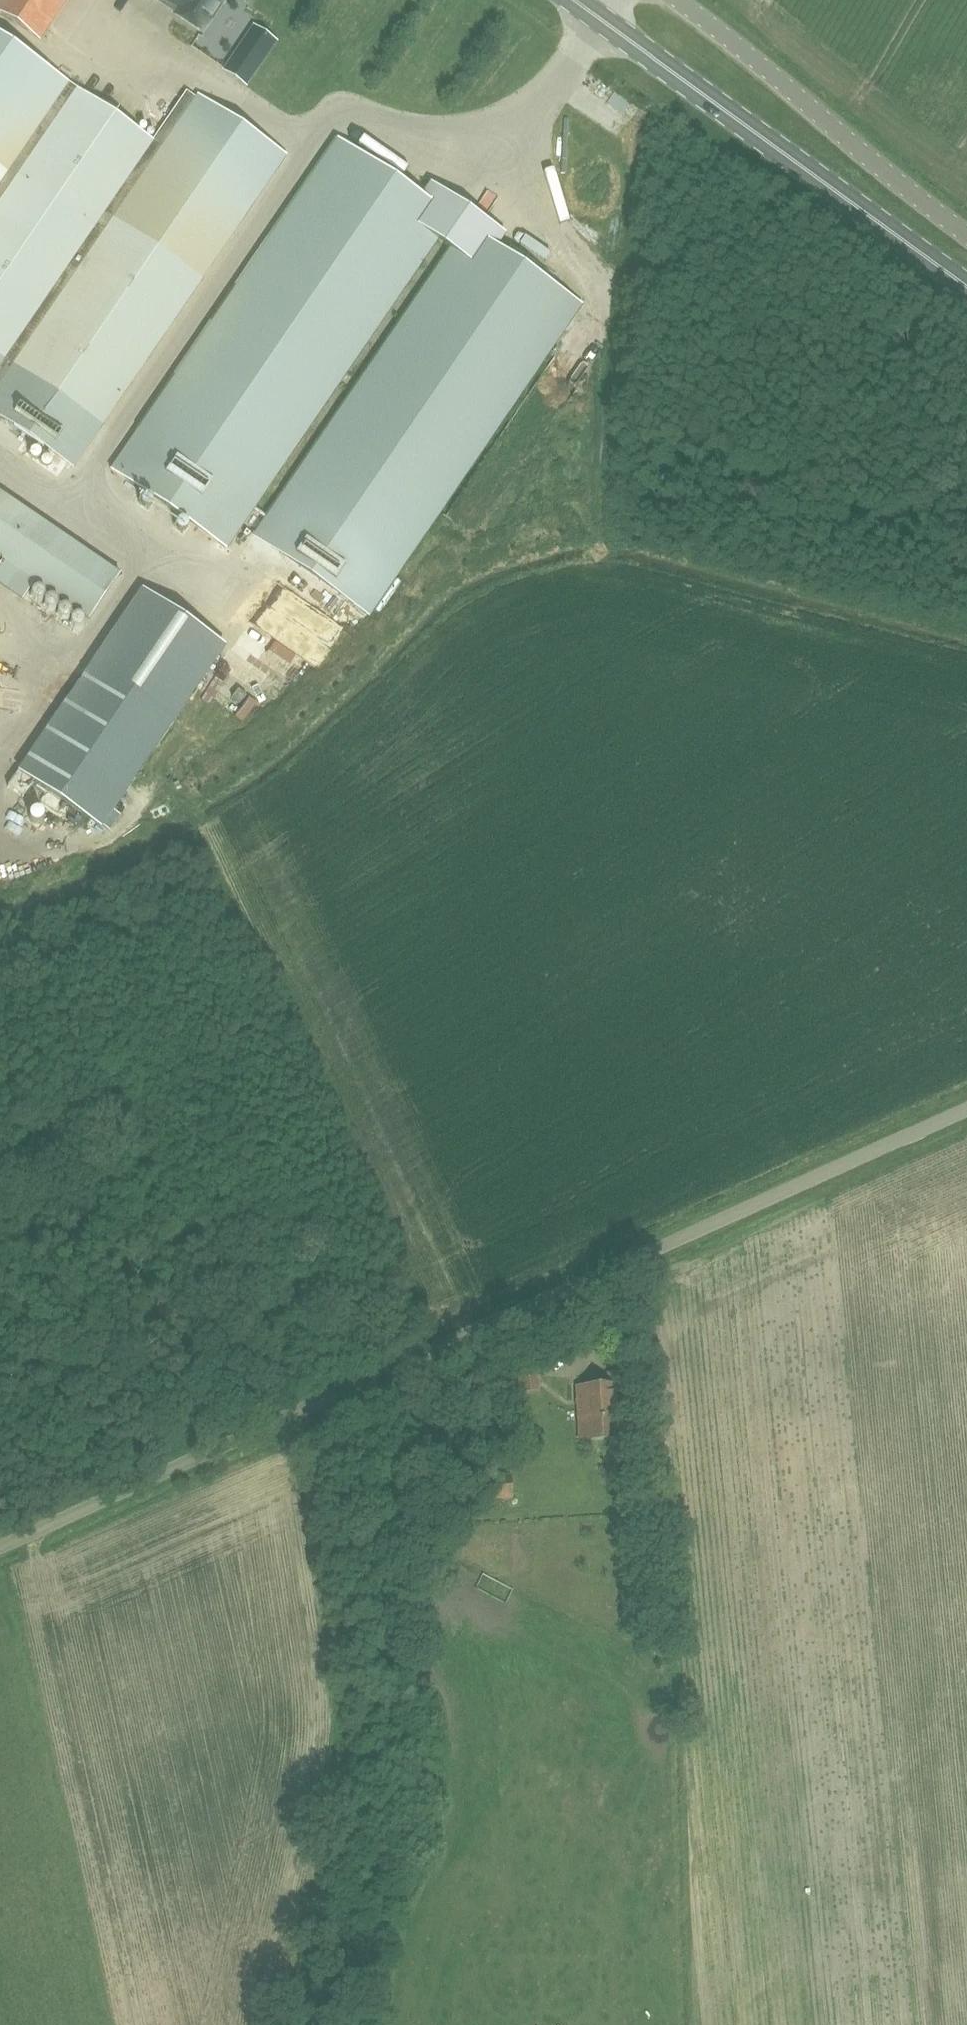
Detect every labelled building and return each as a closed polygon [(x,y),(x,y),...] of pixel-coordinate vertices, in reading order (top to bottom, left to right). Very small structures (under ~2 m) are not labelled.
[(39,38),(66,0),(0,0),(0,12),(39,38)] [(179,8),(176,13),(202,31),(223,0),(168,0),(179,8)] [(246,85),(261,64),(276,42),(254,28),(239,49),(225,70),(246,85)] [(104,424),(285,155),(186,89),(153,138),(0,35),(0,354),(104,424)] [(111,470),(226,549),(453,217),(338,138),(111,470)] [(483,223),(489,243),(501,240),(494,220),(483,223)] [(466,275),(474,292),(482,288),(474,271),(466,275)] [(399,384),(409,382),(404,359),(394,361),(399,384)] [(339,450),(346,474),(354,472),(347,448),(339,450)] [(93,617),(123,572),(0,490),(0,555),(93,617)] [(92,663),(175,720),(224,648),(141,591),(92,663)] [(52,752),(33,780),(102,827),(121,799),(52,752)] [(513,1393),(540,1390),(536,1353),(511,1355),(513,1393)] [(608,1385),(576,1387),(580,1439),(623,1436),(620,1373),(607,1373),(608,1385)] [(516,1487),(489,1489),(489,1502),(517,1500),(516,1487)]
